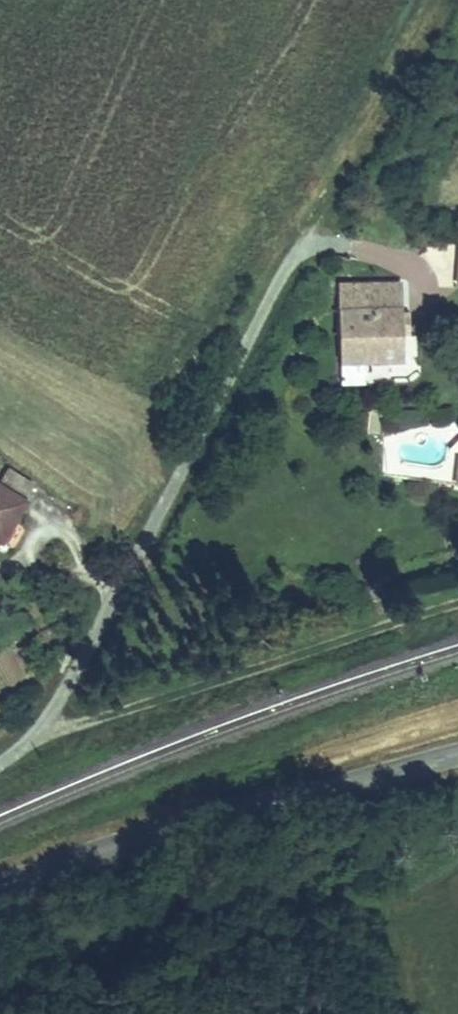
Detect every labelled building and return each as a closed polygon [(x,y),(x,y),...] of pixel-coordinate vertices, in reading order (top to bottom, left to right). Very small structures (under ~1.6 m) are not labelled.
[(432,287),(457,288),(457,246),(433,245),(432,287)] [(343,296),(334,370),(414,377),(420,302),(343,296)] [(0,481),(0,530),(5,532),(12,521),(28,530),(43,506),(0,481)]
